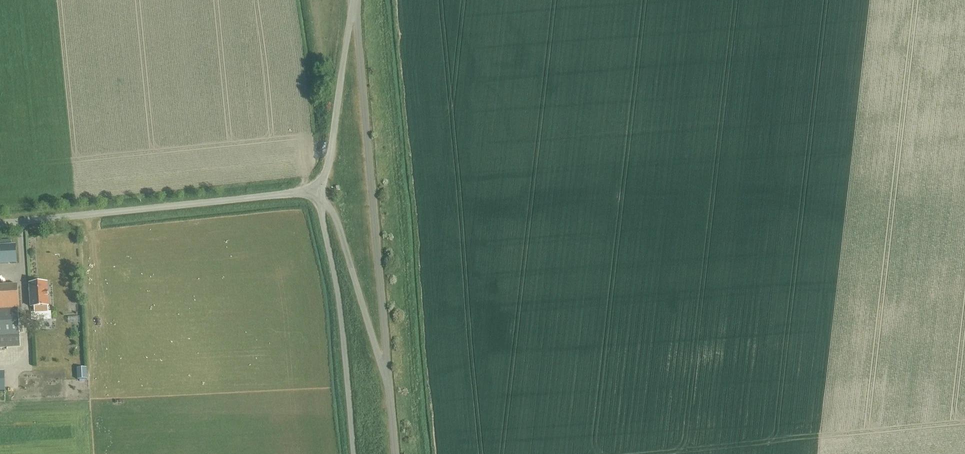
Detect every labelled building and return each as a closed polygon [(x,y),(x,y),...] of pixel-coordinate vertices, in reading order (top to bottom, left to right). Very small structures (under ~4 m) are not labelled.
[(11,245),(11,240),(0,240),(0,264),(17,263),(15,245),(11,245)] [(35,313),(44,312),(44,306),(49,306),(47,283),(29,284),(31,307),(34,307),(35,313)] [(19,335),(18,308),(19,308),(18,285),(0,286),(0,352),(3,352),(2,348),(20,347),(20,335),(19,335)] [(83,361),(82,371),(92,372),(92,361),(83,361)]
